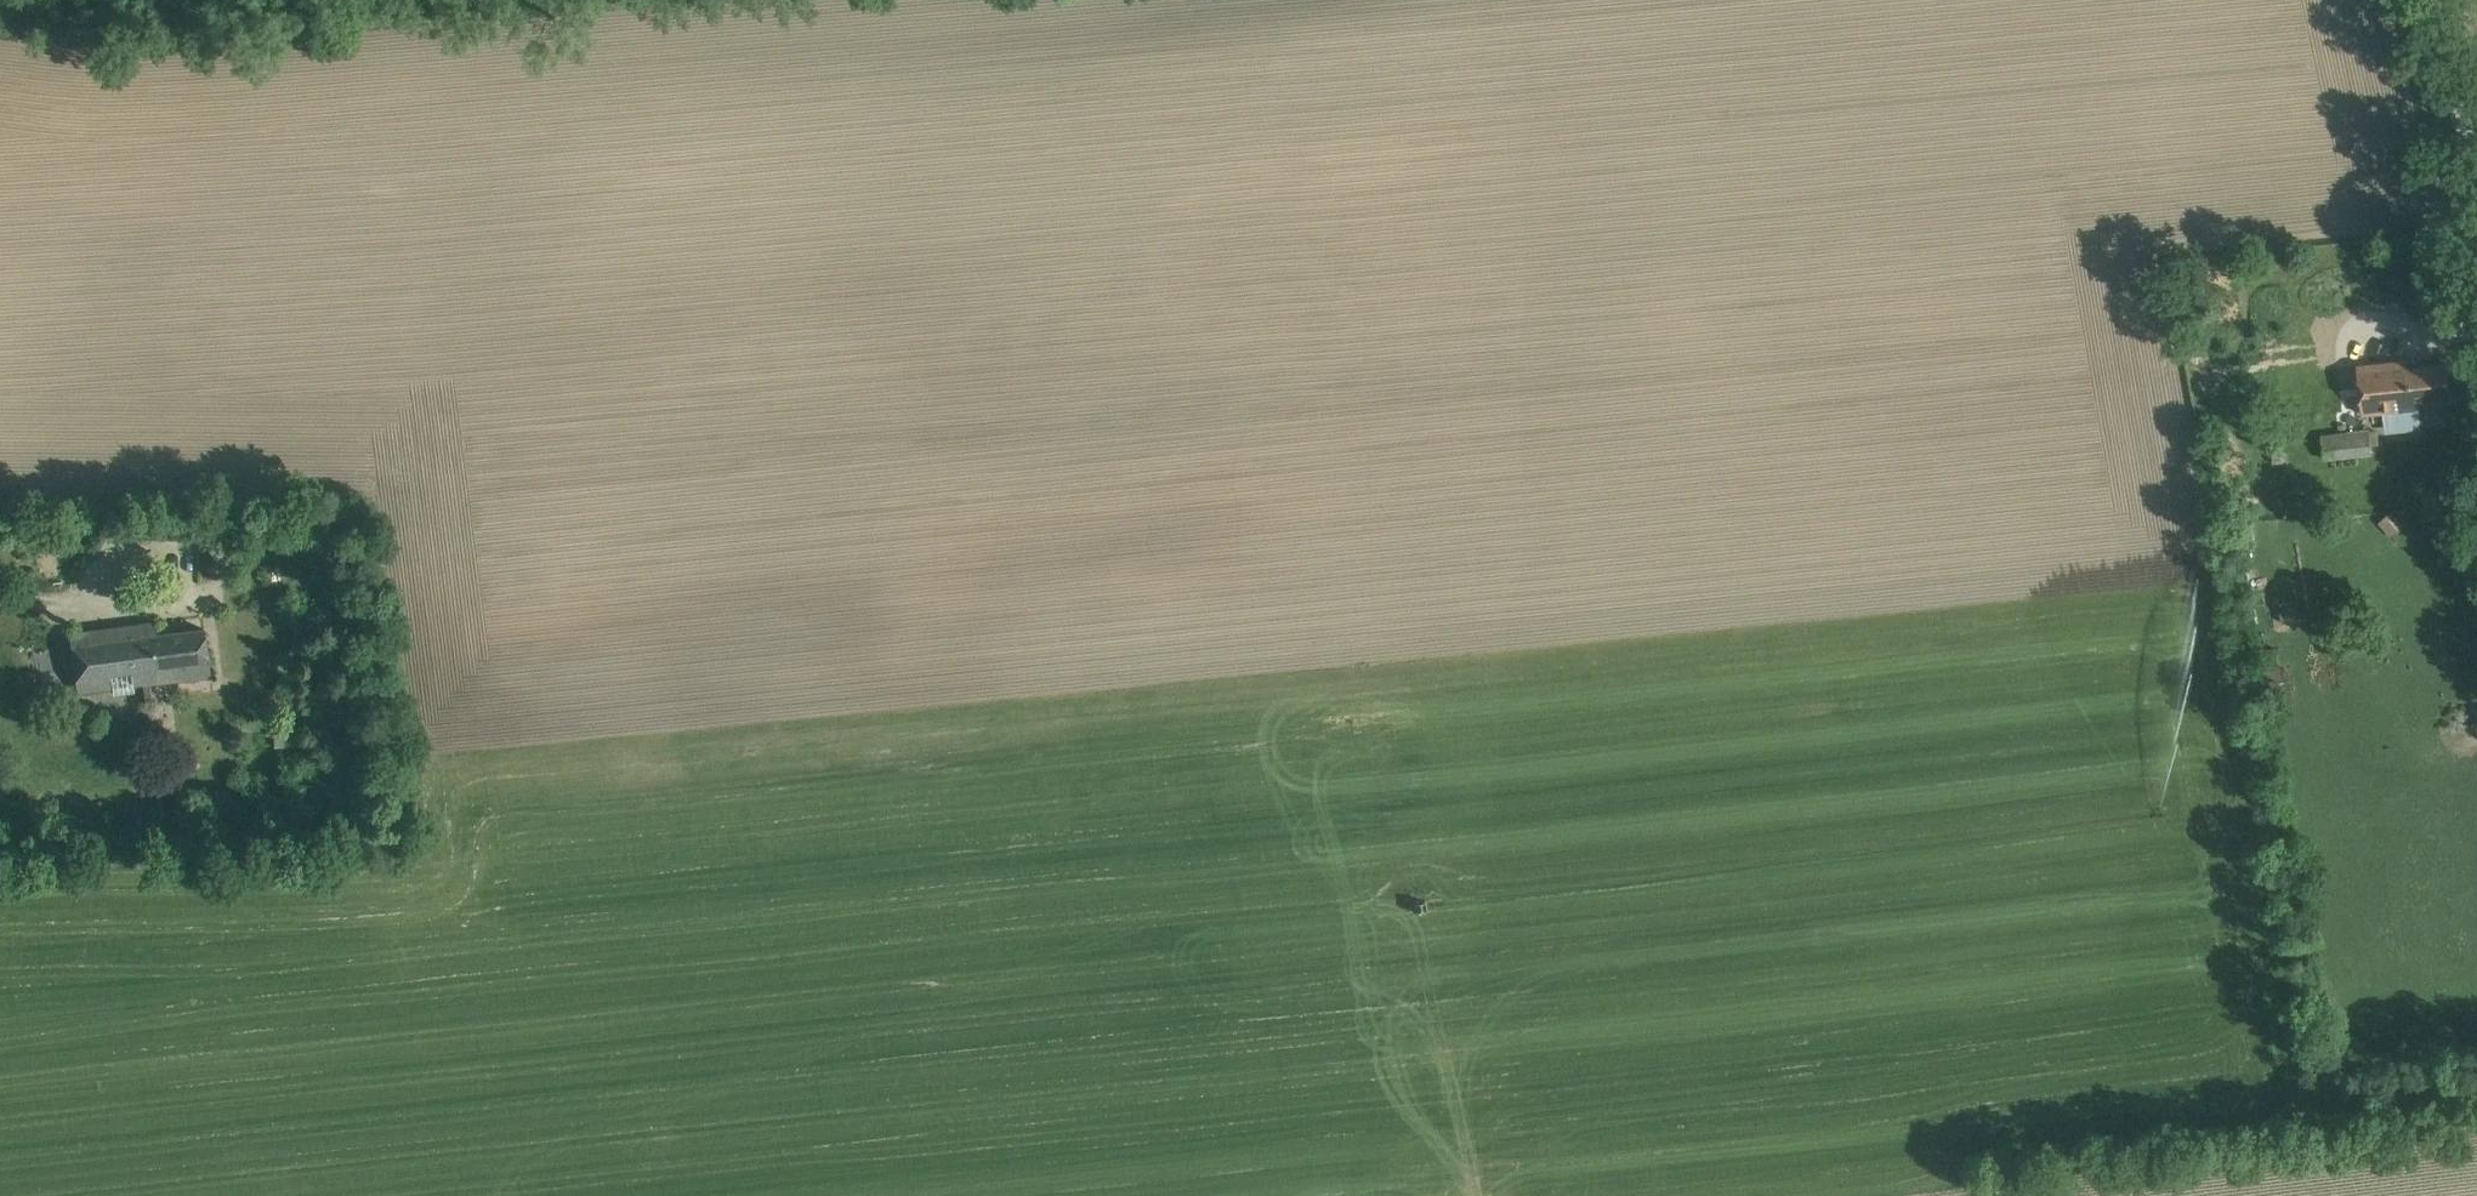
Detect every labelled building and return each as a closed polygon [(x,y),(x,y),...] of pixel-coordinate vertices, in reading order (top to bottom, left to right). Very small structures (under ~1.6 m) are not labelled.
[(2447,362),(2413,366),(2408,366),(2407,359),(2357,365),(2362,413),(2402,409),(2404,424),(2421,422),(2420,407),(2419,400),(2451,396),(2447,362)] [(2324,458),(2372,452),(2370,429),(2322,435),(2324,458)] [(2396,509),(2378,518),(2387,535),(2404,526),(2396,509)] [(209,650),(205,626),(157,633),(155,620),(70,634),(74,658),(78,691),(143,682),(143,683),(147,683),(149,703),(155,703),(152,682),(211,675),(209,650)]
